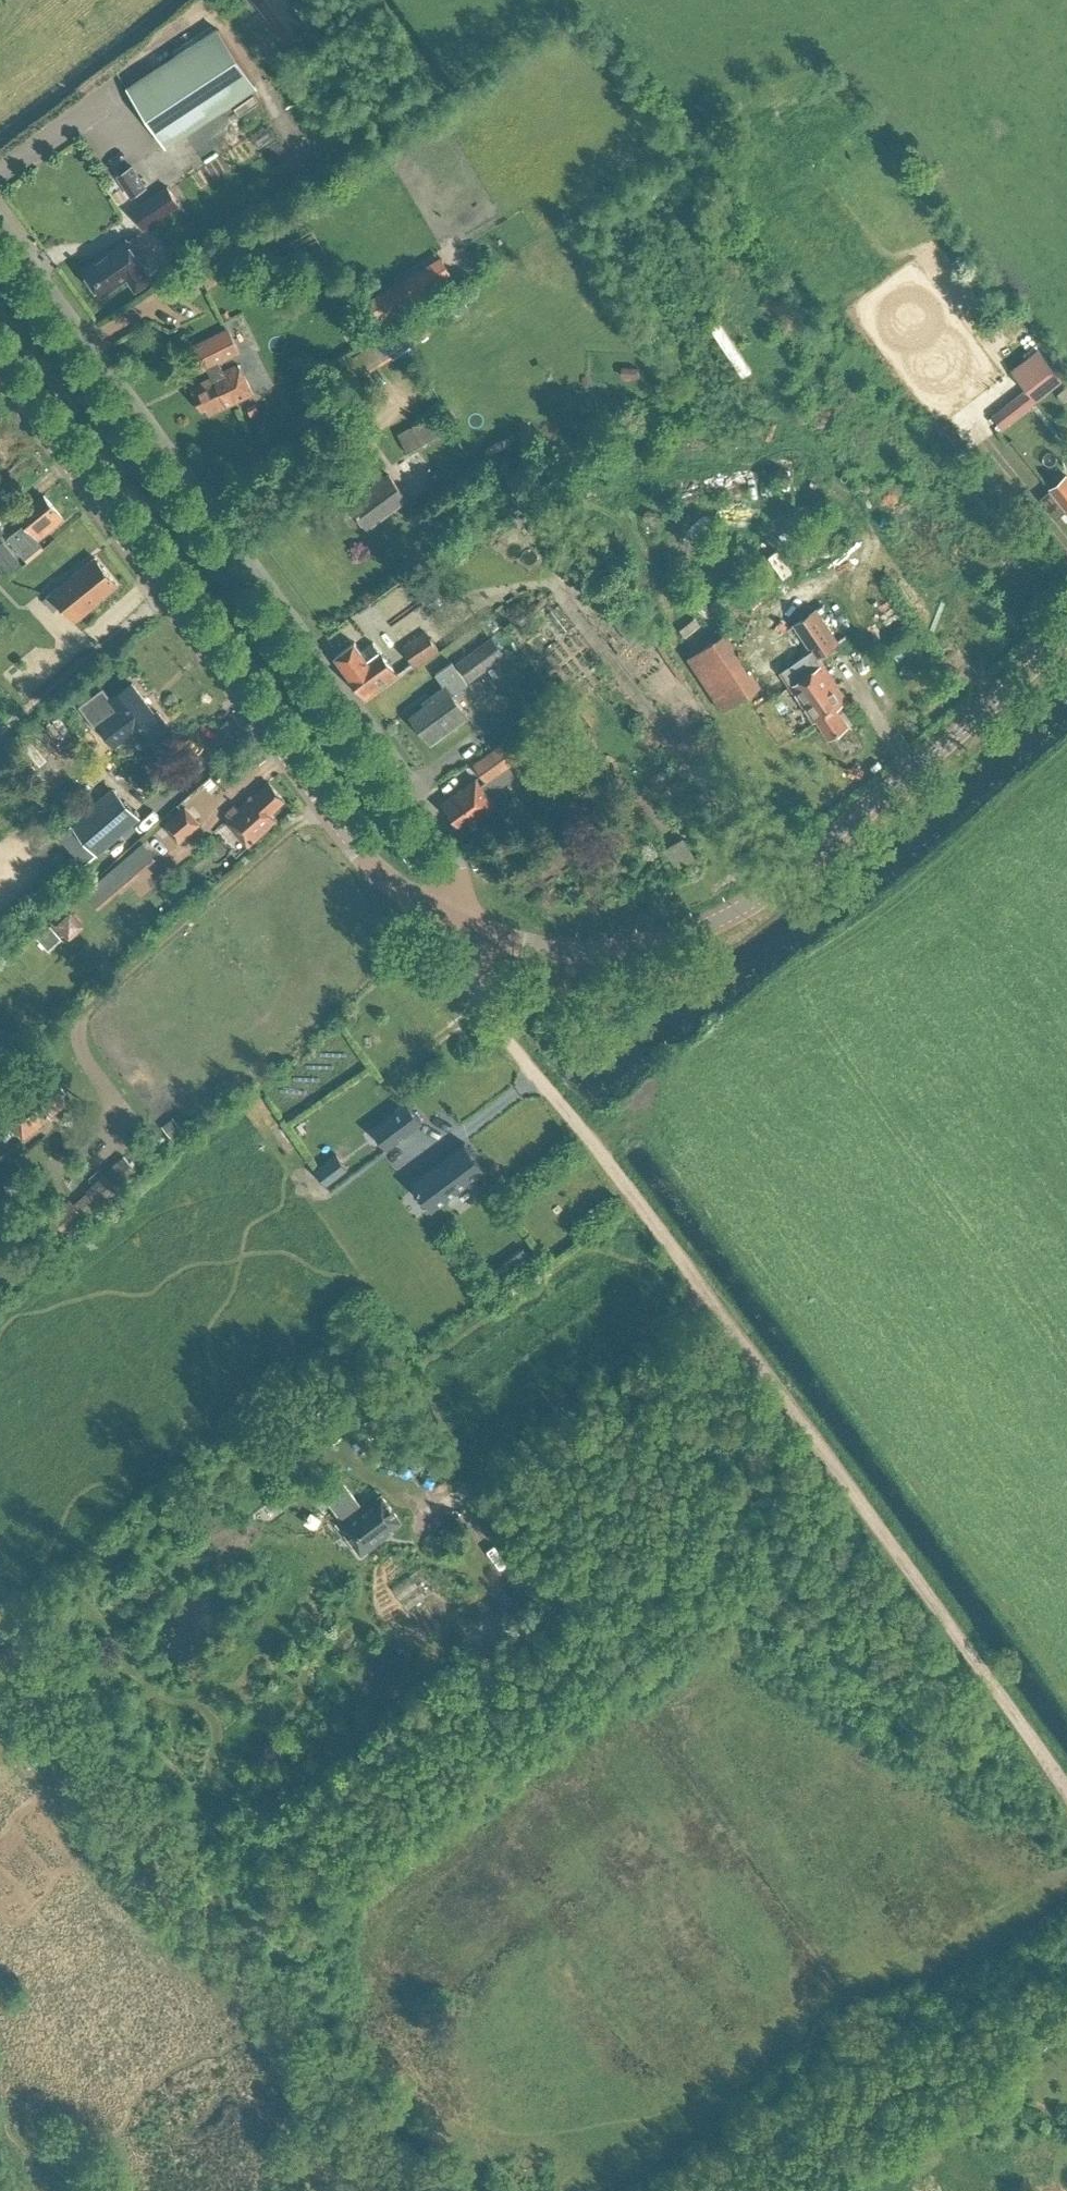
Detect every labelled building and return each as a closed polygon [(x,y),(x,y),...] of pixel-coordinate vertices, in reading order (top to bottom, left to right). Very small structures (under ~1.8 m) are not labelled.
[(287,42),(307,26),(288,0),(255,0),(287,42)] [(128,88),(164,143),(255,83),(219,28),(128,88)] [(146,156),(136,162),(150,186),(160,179),(146,156)] [(145,227),(179,204),(166,185),(131,209),(145,227)] [(134,235),(128,240),(126,238),(82,268),(100,294),(126,276),(135,289),(151,279),(142,265),(144,264),(136,252),(143,248),(144,244),(139,236),(134,235)] [(132,309),(157,344),(176,331),(164,314),(184,300),(172,282),(132,309)] [(372,325),(382,320),(376,304),(365,308),(372,325)] [(206,367),(211,377),(191,386),(202,409),(206,407),(209,414),(250,394),(236,365),(221,372),(216,362),(238,352),(226,328),(191,345),(203,369),(206,367)] [(1026,387),(993,414),(1002,426),(1035,399),(1062,378),(1037,347),(1010,368),(1026,387)] [(623,365),(623,374),(637,375),(637,366),(623,365)] [(1058,393),(1065,402),(1066,400),(1066,386),(1058,393)] [(409,454),(445,434),(434,414),(399,433),(409,454)] [(484,461),(501,452),(496,443),(479,452),(484,461)] [(367,526),(406,497),(389,473),(349,502),(367,526)] [(1066,473),(1049,487),(1066,509),(1066,474),(1066,473)] [(37,537),(63,517),(44,494),(18,515),(25,522),(8,536),(25,557),(42,543),(37,537)] [(22,564),(4,540),(0,544),(0,562),(10,575),(22,564)] [(99,598),(118,582),(96,555),(53,591),(53,590),(44,597),(54,609),(62,603),(76,619),(100,600),(99,598)] [(730,556),(719,559),(724,576),(735,573),(730,556)] [(814,655),(836,641),(814,608),(792,623),(814,655)] [(415,666),(439,649),(425,630),(402,646),(415,666)] [(720,634),(688,655),(723,709),(755,688),(720,634)] [(491,635),(457,661),(469,678),(504,653),(491,635)] [(366,696),(397,673),(375,644),(363,653),(354,641),(335,654),(366,696)] [(808,651),(780,670),(814,720),(817,718),(829,736),(847,724),(835,706),(846,698),(822,662),(817,665),(808,651)] [(431,700),(425,704),(411,715),(431,741),(468,714),(452,692),(465,682),(450,662),(437,672),(446,684),(429,697),(431,700)] [(115,744),(133,730),(143,744),(168,725),(157,710),(155,712),(132,681),(112,697),(104,686),(80,704),(97,726),(100,724),(115,744)] [(537,733),(553,723),(548,713),(532,724),(537,733)] [(510,738),(499,746),(474,763),(486,780),(522,755),(510,738)] [(231,782),(223,771),(215,780),(223,789),(231,782)] [(462,828),(496,804),(476,777),(442,801),(462,828)] [(270,812),(284,799),(268,781),(238,807),(235,803),(225,812),(228,816),(225,819),(248,845),(276,818),(270,812)] [(137,819),(111,789),(72,824),(98,853),(137,819)] [(180,841),(199,822),(184,805),(164,823),(180,841)] [(157,858),(142,842),(86,891),(99,907),(157,858)] [(85,922),(71,908),(56,922),(70,937),(85,922)] [(63,938),(50,924),(38,935),(51,950),(63,938)] [(25,1137),(68,1101),(62,1095),(66,1092),(54,1077),(35,1093),(30,1087),(3,1111),(25,1137)] [(371,1127),(387,1147),(422,1121),(406,1100),(371,1127)] [(465,1141),(412,1181),(432,1208),(485,1168),(465,1141)] [(336,1151),(315,1167),(326,1181),(347,1165),(336,1151)] [(338,1471),(320,1484),(344,1517),(338,1521),(360,1552),(382,1536),(380,1533),(401,1518),(382,1493),(363,1506),(338,1471)] [(409,1650),(440,1620),(429,1609),(398,1639),(409,1650)] [(464,1617),(457,1623),(473,1644),(481,1639),(464,1617)]
